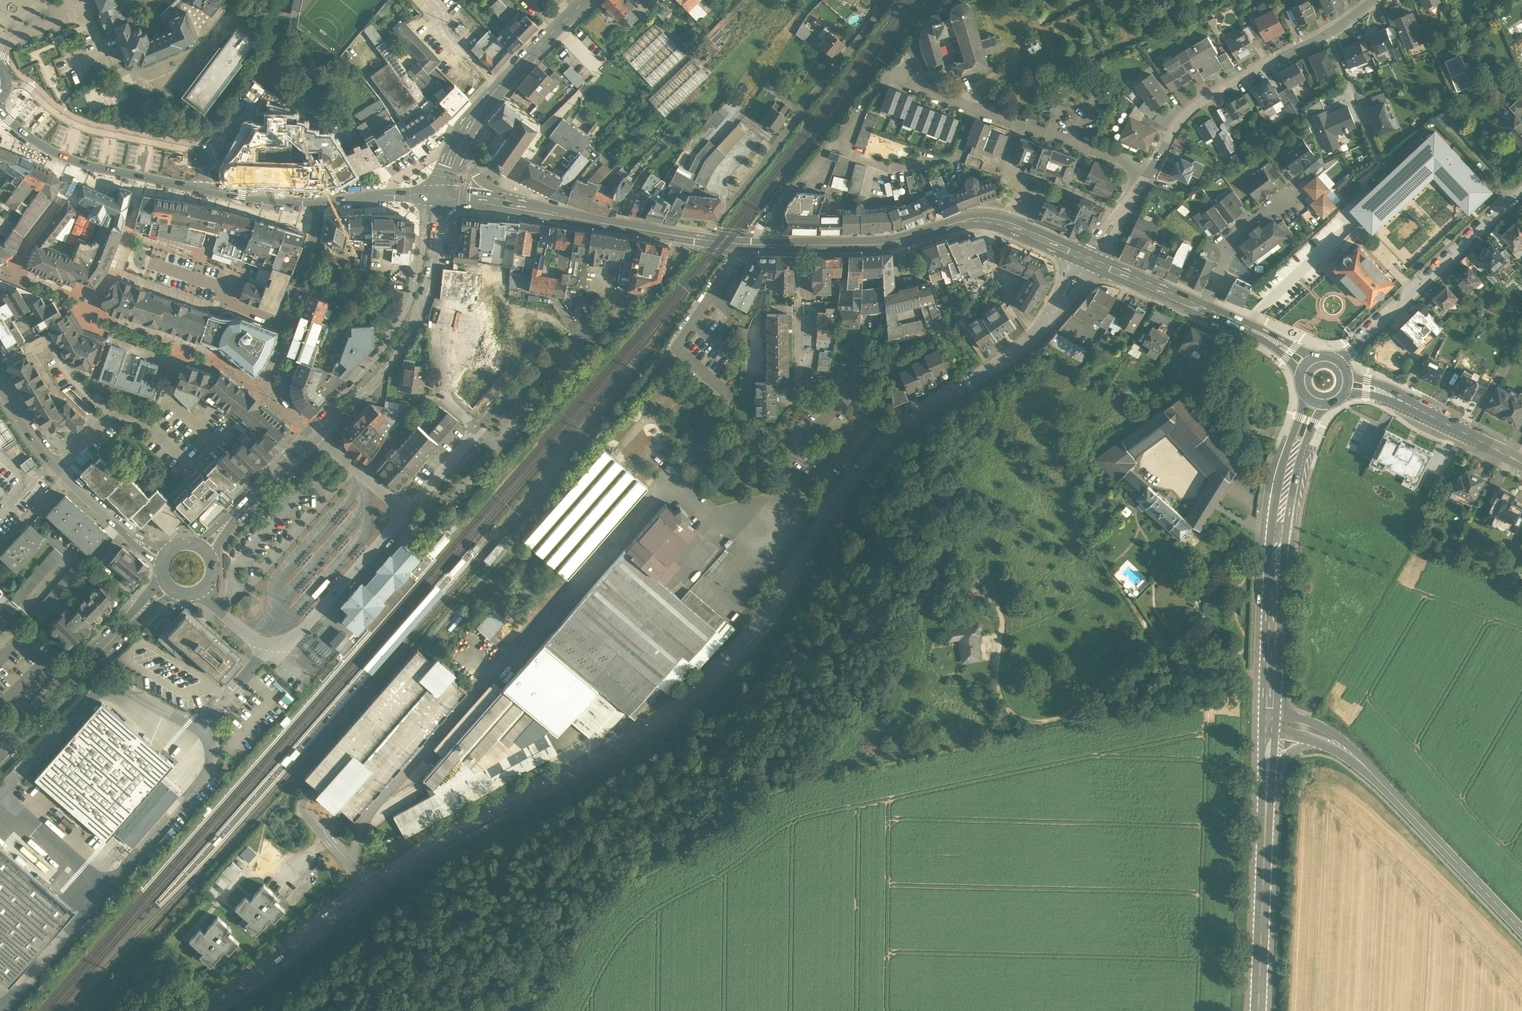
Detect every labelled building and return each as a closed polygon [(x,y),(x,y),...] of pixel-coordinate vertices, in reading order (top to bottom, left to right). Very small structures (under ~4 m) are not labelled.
[(100,10),(97,11),(100,19),(104,28),(107,36),(114,33),(116,32),(114,26),(125,22),(115,0),(96,0),(100,10)] [(193,0),(175,0),(160,16),(167,31),(172,29),(167,19),(185,11),(196,38),(206,35),(224,11),(218,5),(211,14),(193,0)] [(193,0),(211,14),(218,5),(221,0),(193,0)] [(499,0),(498,0),(490,8),(498,16),(506,7),(499,0)] [(601,3),(618,21),(622,17),(629,10),(633,6),(627,0),(628,0),(605,0),(601,3)] [(650,8),(662,20),(671,11),(661,0),(658,0),(650,8)] [(688,12),(696,4),(700,0),(676,0),(688,12)] [(1326,12),(1336,8),(1334,4),(1341,1),(1341,0),(1321,0),(1326,12)] [(1425,9),(1440,3),(1439,0),(1422,0),(1425,9)] [(949,13),(950,17),(942,19),(946,31),(954,29),(964,60),(957,62),(954,61),(953,62),(953,63),(955,63),(958,73),(957,75),(958,75),(959,73),(967,71),(968,73),(969,72),(969,71),(976,68),(977,70),(978,70),(978,68),(985,66),(986,67),(987,67),(987,65),(988,64),(985,52),(992,50),(993,52),(994,52),(993,50),(997,49),(998,50),(999,49),(998,48),(1000,44),(1002,45),(1002,43),(1000,43),(999,39),(1000,38),(999,37),(998,38),(994,36),(995,34),(993,34),(993,36),(990,37),(989,35),(988,35),(989,37),(979,39),(979,34),(978,34),(972,10),(970,5),(966,3),(961,1),(957,2),(953,4),(950,8),(949,13)] [(1314,18),(1307,2),(1292,8),(1292,9),(1297,20),(1299,25),(1314,18)] [(706,14),(696,4),(688,12),(698,22),(706,14)] [(1398,5),(1390,8),(1394,20),(1395,19),(1403,16),(1398,5)] [(1292,9),(1287,12),(1291,22),(1297,20),(1292,9)] [(629,10),(622,17),(630,25),(638,18),(629,10)] [(1283,29),(1273,10),(1273,11),(1264,15),(1263,15),(1263,16),(1264,19),(1257,23),(1256,19),(1255,20),(1257,23),(1261,32),(1263,38),(1265,41),(1277,35),(1276,33),(1283,29)] [(125,22),(114,26),(116,32),(114,33),(114,34),(115,36),(116,36),(115,37),(127,64),(138,60),(140,64),(197,41),(196,38),(185,11),(167,19),(172,29),(167,31),(160,34),(158,33),(154,35),(153,37),(148,39),(145,32),(142,33),(140,27),(131,30),(127,21),(125,22)] [(1403,16),(1395,19),(1407,49),(1424,42),(1412,12),(1403,16)] [(377,14),(370,22),(373,27),(381,18),(377,14)] [(525,14),(518,22),(516,20),(512,24),(514,26),(511,29),(523,42),(538,27),(525,14)] [(932,23),(927,19),(922,25),(919,38),(921,51),(931,71),(945,66),(935,34),(934,35),(931,23),(932,23)] [(932,23),(931,23),(934,35),(935,34),(946,31),(942,19),(932,23)] [(486,20),(482,23),(489,30),(496,37),(500,34),(486,20)] [(472,29),(480,38),(489,30),(482,23),(480,21),(472,29)] [(373,27),(370,22),(363,30),(376,47),(384,41),(373,27)] [(686,56),(654,23),(621,54),(652,88),(686,56)] [(802,23),(795,35),(804,42),(812,32),(802,23)] [(1257,23),(1249,28),(1254,37),(1257,41),(1263,38),(1261,32),(1257,23)] [(428,47),(407,25),(395,33),(417,56),(428,47)] [(508,26),(500,34),(503,37),(511,29),(508,26)] [(1248,26),(1242,30),(1243,31),(1244,31),(1249,40),(1254,37),(1249,28),(1248,26)] [(1396,38),(1391,26),(1386,28),(1386,29),(1391,40),(1396,38)] [(238,27),(185,95),(204,110),(256,41),(238,27)] [(511,29),(503,37),(500,34),(496,37),(498,39),(511,53),(523,42),(511,29)] [(824,29),(818,36),(823,41),(829,33),(824,29)] [(1386,29),(1369,35),(1377,53),(1393,46),(1391,40),(1386,29)] [(480,38),(470,49),(479,58),(485,51),(498,39),(496,37),(489,30),(480,38)] [(1243,31),(1233,38),(1234,39),(1227,43),(1238,62),(1245,59),(1244,57),(1255,50),(1249,40),(1244,31),(1243,31)] [(823,41),(819,46),(832,57),(843,44),(829,33),(823,41)] [(1043,51),(1034,33),(1023,38),(1026,43),(1025,43),(1030,53),(1031,53),(1033,57),(1043,51)] [(1218,53),(1208,37),(1186,50),(1195,65),(1198,70),(1203,79),(1222,68),(1223,68),(1219,60),(1215,55),(1218,53)] [(1365,40),(1359,42),(1364,53),(1369,51),(1365,40)] [(407,72),(384,41),(376,47),(388,63),(420,106),(428,100),(415,82),(407,72)] [(1359,42),(1353,45),(1353,46),(1343,50),(1347,59),(1344,60),(1346,63),(1348,62),(1350,66),(1356,64),(1356,65),(1367,60),(1364,53),(1359,42)] [(492,59),(485,51),(479,58),(494,73),(511,53),(505,46),(492,59)] [(441,61),(428,47),(417,56),(420,60),(417,63),(426,72),(428,74),(441,61)] [(708,55),(702,48),(695,54),(701,61),(704,59),(706,57),(708,55)] [(1405,60),(1400,48),(1394,50),(1399,63),(1405,60)] [(1186,50),(1164,63),(1166,66),(1165,67),(1165,68),(1166,67),(1169,72),(1177,87),(1194,77),(1192,74),(1193,73),(1190,68),(1195,65),(1186,50)] [(1327,50),(1310,57),(1316,72),(1319,79),(1320,79),(1329,76),(1331,81),(1338,78),(1327,50)] [(672,75),(692,56),(689,54),(669,72),(672,75)] [(1461,54),(1447,60),(1453,75),(1451,76),(1457,91),(1474,85),(1468,69),(1467,70),(1461,54)] [(1227,55),(1219,60),(1223,68),(1222,68),(1225,72),(1234,67),(1227,55)] [(691,59),(648,99),(665,118),(708,77),(691,59)] [(420,106),(388,63),(370,76),(406,123),(424,112),(420,106)] [(426,72),(417,63),(407,72),(415,82),(426,72)] [(1296,63),(1280,73),(1289,88),(1306,79),(1296,63)] [(549,76),(537,66),(518,88),(524,94),(526,96),(529,102),(531,100),(536,105),(544,97),(542,95),(548,90),(550,91),(557,84),(549,76)] [(1193,73),(1192,74),(1194,77),(1199,84),(1204,81),(1203,79),(1198,70),(1193,73)] [(562,79),(554,71),(549,76),(557,84),(558,84),(562,79)] [(428,74),(426,72),(415,82),(428,100),(433,95),(441,88),(428,74)] [(1177,87),(1169,72),(1161,77),(1171,91),(1177,87)] [(1316,72),(1309,75),(1313,86),(1321,83),(1320,79),(1319,79),(1316,72)] [(1168,97),(1151,75),(1144,80),(1142,77),(1133,83),(1147,101),(1152,109),(1153,108),(1168,97)] [(1268,80),(1252,89),(1259,100),(1263,107),(1265,109),(1259,112),(1264,121),(1277,113),(1272,105),(1280,100),(1278,97),(1279,96),(1274,88),(1273,88),(1268,80)] [(775,89),(766,83),(763,88),(771,95),(775,89)] [(468,99),(454,85),(446,93),(439,101),(452,115),(468,99)] [(900,91),(888,87),(880,107),(892,112),(900,91)] [(441,88),(433,95),(439,100),(439,101),(446,93),(441,88)] [(900,91),(892,112),(904,116),(910,101),(912,96),(900,91)] [(1299,102),(1293,92),(1287,96),(1293,106),(1299,102)] [(1237,98),(1225,106),(1234,120),(1246,112),(1245,111),(1255,105),(1254,103),(1248,93),(1238,99),(1237,98)] [(1383,93),(1371,97),(1375,106),(1384,103),(1384,104),(1387,103),(1383,93)] [(428,100),(420,106),(424,111),(424,112),(425,113),(439,101),(439,100),(433,95),(428,100)] [(380,99),(354,115),(364,122),(365,122),(386,109),(380,99)] [(1263,107),(1259,100),(1254,103),(1255,105),(1259,112),(1265,109),(1263,107)] [(452,115),(439,101),(425,113),(437,130),(452,115)] [(904,116),(902,122),(914,126),(922,106),(910,101),(904,116)] [(1152,109),(1147,101),(1140,109),(1145,113),(1152,118),(1156,113),(1153,108),(1152,109)] [(521,118),(504,103),(491,119),(506,132),(509,134),(519,119),(520,119),(521,118)] [(1375,106),(1367,110),(1378,135),(1394,128),(1384,104),(1384,103),(1375,106)] [(791,109),(785,104),(779,112),(785,117),(791,109)] [(284,109),(269,106),(269,126),(279,127),(284,131),(285,111),(285,110),(284,109)] [(922,106),(914,126),(926,131),(934,110),(922,106)] [(1136,106),(1129,117),(1130,118),(1139,122),(1145,113),(1136,106)] [(779,112),(772,107),(762,120),(775,130),(785,117),(779,112)] [(1325,112),(1313,117),(1327,152),(1337,148),(1332,136),(1346,130),(1347,133),(1349,133),(1347,128),(1355,125),(1348,107),(1327,116),(1325,112)] [(395,123),(386,109),(365,122),(373,135),(375,138),(385,131),(384,130),(395,123)] [(1220,109),(1214,113),(1221,124),(1227,120),(1220,109)] [(934,110),(926,131),(938,135),(946,114),(934,110)] [(1446,110),(1436,118),(1445,128),(1454,119),(1446,110)] [(355,173),(345,157),(344,154),(338,146),(337,144),(330,134),(316,133),(316,132),(315,131),(314,130),(313,129),(306,129),(306,126),(306,125),(305,124),(305,123),(303,123),(296,121),(296,119),(296,118),(296,117),(295,116),(294,116),(286,114),(286,113),(286,112),(285,111),(284,131),(279,127),(269,126),(244,125),(245,140),(236,139),(236,153),(229,153),(229,156),(229,168),(220,168),(220,182),(319,185),(335,181),(355,173)] [(406,123),(398,128),(410,147),(437,130),(424,112),(406,123)] [(723,118),(715,112),(708,121),(715,127),(723,118)] [(876,116),(866,112),(854,144),(865,148),(876,116)] [(946,114),(938,135),(950,140),(957,119),(946,114)] [(1503,126),(1510,134),(1521,123),(1521,122),(1516,115),(1503,126)] [(991,125),(974,118),(966,141),(967,142),(964,150),(968,152),(984,158),(989,159),(990,157),(996,159),(1001,155),(999,153),(1002,151),(1001,149),(1004,147),(1003,146),(1006,134),(989,128),(991,125)] [(1139,122),(1130,118),(1121,138),(1144,149),(1148,139),(1152,141),(1157,130),(1139,122)] [(506,137),(488,163),(494,167),(493,167),(499,171),(505,174),(535,131),(520,119),(519,119),(509,134),(506,137)] [(506,132),(491,119),(488,121),(504,135),(506,132)] [(563,119),(549,137),(556,142),(549,152),(553,155),(543,167),(562,177),(580,154),(584,148),(589,144),(591,141),(563,119)] [(1223,125),(1217,128),(1212,119),(1197,127),(1206,141),(1214,137),(1221,148),(1219,149),(1224,157),(1237,149),(1223,125)] [(547,120),(540,127),(544,132),(551,123),(547,120)] [(373,135),(365,122),(364,122),(360,125),(357,126),(365,140),(373,135)] [(410,147),(395,123),(384,130),(385,131),(375,138),(388,158),(399,151),(398,150),(403,147),(408,145),(409,147),(410,147)] [(706,123),(701,129),(705,133),(710,127),(706,123)] [(1510,134),(1521,148),(1521,123),(1510,134)] [(737,125),(717,148),(725,155),(745,133),(737,125)] [(1308,127),(1303,131),(1306,136),(1312,132),(1308,127)] [(1435,131),(1355,205),(1372,224),(1434,166),(1470,204),(1487,187),(1435,131)] [(375,138),(373,135),(365,140),(368,144),(380,163),(388,158),(375,138)] [(1040,143),(1021,136),(1017,147),(1019,147),(1013,162),(1021,165),(1021,166),(1030,170),(1040,143)] [(352,140),(338,146),(344,154),(354,150),(353,146),(354,145),(352,140)] [(1303,140),(1282,155),(1295,172),(1315,157),(1303,140)] [(709,142),(696,156),(689,172),(697,176),(704,162),(716,148),(709,142)] [(380,163),(368,144),(360,148),(358,143),(354,145),(353,146),(354,150),(344,154),(345,157),(355,173),(380,163)] [(1040,143),(1030,170),(1043,174),(1053,148),(1040,143)] [(599,155),(589,144),(584,148),(580,154),(586,159),(589,159),(592,162),(599,155)] [(5,169),(7,171),(13,163),(15,164),(21,156),(0,147),(0,166),(5,169)] [(716,148),(704,162),(697,176),(694,182),(705,187),(713,170),(717,165),(725,156),(725,155),(717,148),(716,148)] [(1053,148),(1043,174),(1068,183),(1070,178),(1075,165),(1078,157),(1053,148)] [(838,155),(830,152),(828,157),(835,161),(838,155)] [(984,158),(968,152),(964,163),(980,169),(984,158)] [(562,177),(548,195),(549,195),(565,201),(570,188),(564,185),(586,159),(580,154),(562,177)] [(13,163),(7,171),(9,172),(11,174),(21,180),(35,162),(21,156),(15,164),(13,163)] [(1193,163),(1182,158),(1179,164),(1177,163),(1172,174),(1188,182),(1193,171),(1200,174),(1204,164),(1194,160),(1193,163)] [(543,167),(528,160),(517,181),(548,196),(549,195),(548,195),(562,177),(543,167)] [(1089,172),(1085,181),(1094,185),(1092,190),(1109,198),(1116,183),(1108,179),(1113,169),(1094,160),(1089,172)] [(1318,160),(1304,172),(1308,176),(1322,164),(1318,160)] [(1282,175),(1271,161),(1261,168),(1263,171),(1264,171),(1272,182),(1282,175)] [(21,180),(5,202),(14,208),(23,213),(28,205),(21,199),(32,185),(39,190),(53,171),(52,171),(35,162),(21,180)] [(603,162),(588,180),(598,184),(611,170),(603,162)] [(866,166),(855,163),(854,169),(864,172),(866,166)] [(1322,164),(1308,176),(1312,180),(1317,176),(1317,177),(1326,169),(1322,164)] [(1075,165),(1070,178),(1083,184),(1085,181),(1089,172),(1075,165)] [(923,167),(917,169),(922,179),(927,177),(923,167)] [(864,172),(854,169),(852,175),(863,177),(864,172)] [(646,170),(634,185),(641,190),(649,177),(651,173),(646,170)] [(670,170),(663,181),(665,182),(669,184),(674,173),(670,170)] [(1370,170),(1358,179),(1362,185),(1373,175),(1370,170)] [(28,205),(23,213),(15,225),(4,241),(1,244),(5,245),(17,250),(23,235),(57,191),(60,181),(54,172),(53,171),(39,190),(28,205)] [(694,182),(675,171),(674,173),(669,184),(668,185),(679,191),(687,196),(687,195),(694,182)] [(1263,171),(1246,184),(1257,198),(1262,194),(1263,195),(1270,191),(1269,189),(1274,185),(1272,182),(1264,171),(1263,171)] [(624,177),(617,173),(612,181),(619,185),(624,177)] [(11,174),(0,188),(0,199),(5,202),(21,180),(11,174)] [(916,191),(912,174),(906,176),(909,193),(916,191)] [(863,177),(852,175),(850,181),(861,183),(863,177)] [(940,175),(928,180),(933,191),(944,187),(945,187),(940,175)] [(976,177),(972,175),(965,177),(963,182),(965,187),(951,192),(952,196),(958,208),(959,208),(960,208),(978,201),(979,201),(983,199),(991,196),(996,194),(989,177),(977,182),(976,177)] [(660,180),(655,176),(653,179),(650,184),(654,186),(655,185),(660,180)] [(850,180),(833,176),(830,186),(847,190),(850,180)] [(1312,180),(1305,187),(1316,200),(1324,193),(1329,190),(1317,177),(1317,176),(1312,180)] [(632,183),(624,177),(619,185),(617,187),(625,193),(628,188),(632,183)] [(577,179),(570,188),(565,201),(586,208),(587,206),(595,190),(598,184),(588,180),(587,180),(586,183),(577,179)] [(660,180),(655,185),(654,186),(654,187),(657,189),(660,190),(665,182),(663,181),(661,180),(660,180)] [(861,183),(850,181),(849,186),(860,189),(861,183)] [(669,184),(665,182),(660,190),(655,197),(654,199),(661,202),(663,199),(672,204),(676,196),(679,191),(668,185),(669,184)] [(116,199),(83,185),(78,197),(78,201),(79,202),(90,207),(86,217),(101,223),(122,231),(122,230),(121,230),(125,214),(126,213),(126,212),(126,211),(131,191),(119,188),(116,199)] [(860,189),(849,186),(847,192),(858,195),(860,189)] [(617,187),(614,193),(611,198),(612,198),(608,210),(615,211),(619,199),(622,197),(625,193),(617,187)] [(951,192),(947,194),(944,187),(933,191),(934,192),(936,198),(935,199),(939,209),(942,215),(958,208),(952,196),(951,192)] [(622,197),(619,199),(615,211),(627,214),(632,202),(636,197),(631,194),(632,191),(628,188),(622,197)] [(636,197),(632,202),(627,214),(635,215),(647,196),(649,193),(649,192),(648,192),(645,189),(644,189),(640,195),(638,194),(636,197)] [(611,198),(595,190),(587,206),(608,210),(612,198),(611,198)] [(1243,203),(1234,191),(1229,195),(1238,207),(1243,203)] [(825,194),(803,192),(796,192),(787,203),(796,204),(796,212),(806,212),(813,213),(814,207),(819,209),(818,212),(825,194)] [(934,192),(918,198),(919,199),(926,218),(928,217),(929,218),(930,218),(931,219),(932,218),(933,218),(933,217),(934,216),(932,211),(939,209),(935,199),(936,198),(934,192)] [(1324,193),(1316,200),(1312,203),(1323,217),(1335,206),(1324,193)] [(1423,211),(1435,204),(1429,194),(1417,201),(1423,211)] [(719,199),(687,195),(687,196),(685,201),(679,213),(713,217),(715,217),(717,214),(719,199)] [(1229,195),(1215,205),(1227,222),(1241,212),(1238,207),(1229,195)] [(155,197),(143,196),(134,229),(149,233),(151,224),(152,217),(155,197)] [(647,196),(635,215),(643,217),(653,200),(647,196)] [(670,207),(667,206),(660,220),(675,223),(679,213),(685,201),(676,196),(672,204),(670,207)] [(1091,200),(1081,196),(1074,214),(1065,233),(1075,237),(1077,232),(1081,233),(1084,226),(1091,230),(1095,221),(1094,220),(1096,217),(1101,217),(1105,208),(1096,204),(1096,203),(1091,201),(1091,200)] [(191,202),(155,197),(152,217),(161,218),(160,219),(167,220),(167,221),(187,224),(191,202)] [(661,202),(654,199),(653,200),(643,217),(660,220),(667,206),(670,207),(672,204),(663,199),(661,202)] [(926,218),(919,199),(904,205),(904,207),(897,209),(904,227),(904,228),(926,219),(926,218)] [(67,201),(40,236),(49,243),(74,211),(74,210),(68,200),(67,201)] [(1066,206),(1059,203),(1058,205),(1048,201),(1040,221),(1045,223),(1045,224),(1065,233),(1074,214),(1065,209),(1066,206)] [(210,229),(216,208),(191,202),(187,224),(183,242),(201,247),(206,228),(210,229)] [(806,212),(796,212),(796,204),(787,203),(781,218),(781,222),(780,232),(806,232),(806,212)] [(888,207),(863,208),(863,205),(860,203),(858,203),(855,205),(856,210),(843,210),(841,215),(841,233),(849,232),(851,230),(855,230),(857,232),(863,232),(865,230),(869,229),(871,231),(881,231),(883,229),(887,229),(889,231),(892,230),(893,228),(897,230),(904,227),(897,209),(895,204),(888,207)] [(1201,215),(1201,216),(1208,225),(1213,233),(1227,222),(1215,205),(1201,215)] [(814,207),(813,213),(806,212),(806,232),(818,233),(818,215),(818,213),(818,212),(819,209),(814,207)] [(8,218),(8,219),(15,225),(23,213),(14,208),(8,218)] [(216,208),(210,229),(214,230),(219,231),(225,210),(221,209),(216,208)] [(240,214),(225,210),(219,231),(213,250),(241,260),(250,234),(251,234),(255,219),(240,214)] [(1201,215),(1200,213),(1194,217),(1202,228),(1203,229),(1208,225),(1201,216),(1201,215)] [(0,214),(0,239),(4,241),(15,225),(8,219),(8,218),(0,214)] [(371,214),(348,215),(348,232),(346,240),(350,239),(351,232),(366,232),(372,231),(371,214)] [(395,215),(371,214),(372,231),(372,242),(371,251),(370,253),(379,255),(381,236),(385,236),(385,232),(394,232),(395,215)] [(348,215),(327,216),(322,240),(333,242),(331,247),(344,250),(345,246),(346,240),(348,232),(348,215)] [(406,216),(395,215),(394,232),(393,245),(411,247),(414,221),(406,220),(406,216)] [(837,215),(818,215),(818,233),(841,233),(841,215),(837,215)] [(161,218),(152,217),(151,224),(149,233),(158,236),(160,219),(161,218)] [(480,218),(461,217),(461,225),(460,228),(464,229),(462,249),(454,248),(452,260),(454,260),(477,262),(478,254),(480,229),(479,229),(480,218)] [(519,221),(480,218),(479,229),(480,229),(478,254),(491,256),(494,236),(504,238),(504,236),(516,238),(519,221)] [(1158,226),(1138,218),(1134,227),(1152,234),(1158,226)] [(167,220),(160,219),(158,236),(183,242),(187,224),(167,221),(167,220)] [(277,227),(255,219),(251,234),(250,234),(241,260),(261,267),(265,256),(266,254),(277,227)] [(541,224),(519,221),(516,238),(514,251),(524,253),(528,253),(531,237),(534,238),(538,239),(541,225),(541,224)] [(1274,221),(1258,233),(1269,248),(1285,237),(1277,225),(1274,221)] [(1293,234),(1283,221),(1277,225),(1285,237),(1286,239),(1293,234)] [(1517,221),(1510,228),(1521,241),(1521,226),(1517,221)] [(122,231),(101,223),(96,236),(117,244),(122,231)] [(556,227),(541,225),(538,239),(538,240),(533,266),(541,267),(541,266),(546,245),(552,246),(553,246),(556,227)] [(277,227),(266,254),(275,257),(285,229),(277,227)] [(574,230),(556,227),(553,246),(556,246),(571,249),(574,230)] [(1152,234),(1134,227),(1131,234),(1140,238),(1147,241),(1152,234)] [(1510,228),(1502,235),(1510,244),(1509,245),(1515,251),(1519,247),(1521,249),(1521,248),(1521,241),(1510,228)] [(275,257),(272,265),(288,272),(303,234),(285,229),(275,257)] [(590,232),(574,230),(571,249),(570,258),(568,272),(567,279),(566,286),(579,287),(585,288),(587,268),(587,262),(588,253),(590,232)] [(607,234),(590,232),(588,253),(587,262),(597,263),(597,260),(603,260),(604,255),(607,234)] [(1258,233),(1242,245),(1248,253),(1253,260),(1269,248),(1258,233)] [(625,237),(607,234),(604,255),(603,260),(604,255),(616,257),(616,253),(623,254),(623,252),(625,237)] [(1131,234),(1126,244),(1136,247),(1140,238),(1131,234)] [(117,244),(96,236),(96,238),(93,245),(90,244),(91,244),(79,239),(72,257),(46,247),(35,242),(25,266),(63,282),(63,281),(73,285),(76,279),(94,286),(107,270),(117,244)] [(40,236),(35,242),(46,247),(49,243),(40,236)] [(636,239),(625,237),(623,252),(626,253),(633,254),(636,239)] [(969,238),(957,243),(957,241),(947,244),(955,263),(956,263),(959,272),(966,269),(968,273),(982,267),(977,254),(976,255),(975,253),(984,249),(985,249),(985,247),(981,237),(970,241),(969,238)] [(0,239),(0,260),(17,250),(5,245),(1,244),(4,241),(0,239)] [(350,239),(346,240),(345,246),(371,251),(372,242),(365,241),(365,240),(350,239)] [(669,246),(636,239),(633,254),(630,271),(631,271),(627,289),(632,290),(645,284),(649,282),(654,281),(662,271),(669,246)] [(945,240),(936,243),(942,264),(947,263),(951,275),(959,272),(956,263),(955,263),(947,244),(945,240)] [(1147,241),(1140,249),(1145,251),(1149,242),(1147,241)] [(1172,246),(1164,241),(1161,248),(1167,250),(1172,246)] [(936,243),(920,248),(930,282),(942,279),(940,265),(942,264),(936,243)] [(1126,244),(1119,259),(1128,263),(1128,262),(1133,265),(1140,249),(1136,247),(1126,244)] [(1488,247),(1484,249),(1481,254),(1482,254),(1479,257),(1478,258),(1480,260),(1491,272),(1497,267),(1499,269),(1508,261),(1492,244),(1489,248),(1488,247)] [(411,247),(393,245),(391,263),(409,265),(411,247)] [(990,245),(985,247),(985,249),(984,249),(988,260),(992,256),(993,255),(990,245)] [(1190,250),(1181,245),(1177,251),(1175,256),(1184,262),(1190,250)] [(1368,255),(1359,245),(1350,254),(1347,255),(1345,258),(1335,267),(1370,305),(1379,296),(1383,295),(1385,291),(1394,283),(1384,272),(1368,255)] [(553,246),(552,246),(549,264),(548,269),(562,271),(568,272),(570,258),(571,249),(556,246),(553,246)] [(1010,248),(1006,257),(1002,256),(998,265),(1028,278),(1029,279),(1016,300),(1024,305),(1021,310),(1031,315),(1032,314),(1036,308),(1035,307),(1050,282),(1049,280),(1051,279),(1048,271),(1045,272),(1044,270),(1047,269),(1043,261),(1041,262),(1041,261),(1010,248)] [(1140,249),(1133,265),(1146,270),(1152,254),(1145,251),(1140,249)] [(1472,250),(1467,255),(1475,265),(1480,260),(1478,258),(1479,257),(1472,250)] [(524,253),(514,251),(512,268),(510,268),(509,273),(526,275),(526,271),(522,270),(524,253)] [(633,254),(626,253),(620,286),(627,289),(631,271),(630,271),(633,254)] [(1248,253),(1241,258),(1249,267),(1255,262),(1253,260),(1248,253)] [(266,254),(265,256),(261,267),(270,271),(270,270),(272,265),(275,257),(266,254)] [(891,254),(881,255),(882,274),(883,287),(883,294),(884,294),(891,292),(890,278),(892,276),(891,254)] [(881,255),(861,256),(860,276),(861,276),(869,275),(870,281),(873,281),(874,288),(883,287),(882,274),(881,255)] [(1475,265),(1467,255),(1460,261),(1467,268),(1469,266),(1479,276),(1483,273),(1475,265)] [(755,256),(754,256),(754,257),(753,257),(752,258),(741,279),(757,288),(758,287),(756,287),(759,281),(765,281),(773,282),(775,256),(755,256)] [(792,257),(775,256),(773,282),(772,290),(772,291),(792,291),(793,276),(792,276),(792,257)] [(860,276),(861,256),(848,257),(846,280),(847,280),(861,280),(861,276),(860,276)] [(997,266),(992,256),(988,260),(983,264),(985,268),(988,273),(993,270),(993,269),(997,266)] [(1166,259),(1158,256),(1152,272),(1165,277),(1171,263),(1174,258),(1167,256),(1166,259)] [(1184,262),(1175,256),(1174,258),(1171,263),(1179,267),(1181,263),(1184,262)] [(1191,280),(1189,284),(1200,289),(1202,286),(1209,272),(1214,262),(1201,256),(1196,269),(1191,280)] [(842,257),(822,257),(814,257),(813,273),(810,273),(810,285),(812,285),(812,293),(830,293),(829,275),(840,275),(842,257)] [(1491,272),(1480,260),(1475,265),(1483,273),(1486,276),(1491,272)] [(942,264),(940,265),(942,279),(943,279),(945,284),(952,282),(953,284),(962,281),(959,272),(951,275),(947,263),(942,264)] [(1171,263),(1165,277),(1177,282),(1183,269),(1179,267),(1171,263)] [(288,272),(272,265),(270,270),(270,271),(264,285),(263,289),(261,296),(277,302),(288,272)] [(541,267),(533,266),(531,276),(528,290),(547,294),(554,295),(557,277),(539,274),(541,268),(541,267)] [(1196,269),(1190,266),(1186,277),(1191,280),(1196,269)] [(1467,268),(1458,276),(1460,278),(1457,280),(1468,291),(1474,286),(1476,287),(1483,281),(1479,276),(1469,266),(1467,268)] [(486,269),(443,267),(442,299),(485,301),(486,269)] [(1491,272),(1486,276),(1493,284),(1504,274),(1499,269),(1497,267),(1491,272)] [(988,273),(985,268),(982,270),(986,280),(990,277),(988,273)] [(509,273),(509,285),(525,288),(525,289),(526,290),(528,290),(531,276),(526,275),(509,273)] [(561,278),(557,277),(554,295),(564,296),(566,286),(567,279),(561,278)] [(757,288),(741,279),(729,302),(745,310),(757,288)] [(1239,280),(1237,283),(1234,282),(1225,300),(1237,305),(1237,303),(1244,306),(1251,287),(1254,286),(1249,284),(1239,279),(1239,280)] [(861,280),(847,280),(847,284),(850,286),(853,287),(852,308),(860,309),(860,290),(861,280)] [(17,286),(9,291),(3,281),(0,282),(0,346),(3,351),(24,339),(12,318),(29,308),(32,313),(46,305),(40,296),(34,300),(28,291),(22,295),(17,286)] [(134,287),(117,281),(101,304),(107,308),(106,309),(125,315),(134,287)] [(263,289),(243,281),(236,297),(257,305),(261,296),(263,289)] [(773,282),(765,281),(764,290),(772,290),(773,282)] [(928,283),(916,285),(919,301),(920,305),(927,303),(929,313),(934,313),(936,315),(940,313),(938,310),(935,308),(928,283)] [(916,285),(898,289),(897,290),(897,291),(891,292),(891,294),(894,310),(894,311),(920,305),(919,301),(916,285)] [(326,292),(312,286),(309,295),(323,300),(326,292)] [(152,293),(134,287),(125,315),(142,322),(152,293)] [(874,288),(860,290),(860,309),(860,310),(859,310),(859,314),(885,311),(884,294),(883,294),(883,287),(874,288)] [(1447,287),(1435,298),(1445,309),(1457,298),(1447,287)] [(1099,288),(1086,310),(1080,305),(1074,313),(1075,314),(1093,325),(1095,322),(1107,329),(1109,325),(1115,317),(1108,313),(1116,298),(1099,288)] [(891,292),(884,294),(885,311),(894,310),(891,294),(891,292)] [(152,293),(142,322),(199,341),(209,313),(152,293)] [(323,300),(309,295),(301,315),(320,322),(321,320),(326,308),(328,302),(323,300)] [(277,302),(261,296),(257,305),(273,311),(277,302)] [(484,358),(455,393),(476,410),(485,411),(489,406),(489,402),(506,381),(511,375),(511,372),(517,365),(517,359),(506,350),(508,316),(511,313),(511,300),(487,299),(484,349),(479,355),(484,358)] [(62,317),(53,301),(46,305),(32,313),(30,315),(40,330),(48,325),(62,317)] [(1430,313),(1421,303),(1416,308),(1418,311),(1419,311),(1425,317),(1430,313)] [(1001,305),(981,319),(995,341),(1015,328),(1011,321),(1003,310),(1001,305)] [(1136,309),(1128,305),(1120,320),(1115,317),(1109,325),(1118,331),(1122,325),(1133,332),(1145,312),(1137,307),(1136,309)] [(1016,317),(1008,306),(1003,310),(1011,321),(1016,317)] [(326,308),(321,320),(323,321),(325,316),(329,318),(332,310),(326,308)] [(838,308),(825,308),(825,309),(825,312),(817,312),(816,338),(829,338),(829,329),(836,330),(836,326),(838,309),(838,308)] [(852,308),(838,308),(838,309),(836,326),(859,327),(859,314),(859,310),(860,310),(860,309),(852,308)] [(894,310),(885,311),(887,338),(896,336),(902,335),(905,335),(903,324),(896,326),(894,311),(894,310)] [(72,313),(71,311),(67,313),(68,315),(80,335),(83,331),(72,313)] [(209,313),(199,341),(219,348),(252,375),(255,375),(258,371),(261,368),(265,363),(267,359),(270,354),(273,347),(276,338),(277,333),(276,330),(240,316),(237,316),(235,316),(229,311),(225,311),(223,312),(222,313),(221,314),(220,315),(219,316),(209,313)] [(1418,311),(1395,333),(1412,351),(1425,339),(1423,336),(1429,332),(1434,326),(1425,317),(1419,311),(1418,311)] [(68,315),(67,313),(62,317),(48,325),(49,327),(52,331),(61,346),(80,335),(68,315)] [(1444,327),(1430,313),(1425,317),(1434,326),(1429,332),(1435,338),(1444,327)] [(787,314),(766,314),(766,320),(764,320),(765,327),(767,327),(767,336),(765,336),(765,344),(767,344),(767,354),(765,354),(765,361),(767,361),(767,370),(765,370),(765,378),(767,378),(767,382),(755,382),(755,417),(775,417),(775,383),(787,383),(789,383),(787,314)] [(320,322),(301,315),(294,336),(313,343),(316,335),(320,322)] [(961,319),(956,322),(964,335),(969,332),(967,328),(961,319)] [(967,328),(969,332),(981,350),(995,341),(981,319),(967,328)] [(925,320),(903,324),(905,335),(929,330),(925,320)] [(320,322),(316,335),(322,338),(327,325),(320,322)] [(24,339),(3,351),(5,353),(10,363),(13,361),(13,357),(23,351),(22,351),(23,351),(24,347),(31,343),(34,344),(46,337),(46,335),(52,331),(49,327),(48,325),(24,339)] [(374,345),(373,325),(348,326),(348,335),(340,360),(347,366),(339,374),(345,378),(374,345)] [(1167,330),(1160,326),(1157,330),(1153,328),(1144,343),(1151,348),(1159,353),(1169,337),(1164,335),(1167,330)] [(748,329),(737,327),(735,339),(746,341),(748,329)] [(1210,337),(1192,327),(1183,343),(1201,353),(1210,337)] [(61,346),(52,331),(46,335),(46,337),(54,351),(55,350),(61,347),(61,346)] [(106,339),(83,331),(80,335),(98,341),(105,343),(106,339)] [(1088,351),(1056,333),(1048,343),(1081,362),(1088,351)] [(80,335),(61,346),(61,347),(69,359),(90,367),(98,341),(80,335)] [(313,343),(294,336),(287,354),(297,357),(309,362),(312,354),(309,353),(313,343)] [(46,337),(34,344),(31,343),(24,347),(23,351),(22,351),(23,351),(13,357),(13,361),(10,363),(11,364),(26,355),(31,364),(33,363),(41,376),(46,373),(41,365),(57,355),(55,350),(54,351),(46,337)] [(319,346),(313,343),(309,353),(312,354),(309,362),(308,364),(312,366),(319,346)] [(1133,343),(1127,353),(1138,359),(1143,349),(1133,343)] [(1201,353),(1183,343),(1179,350),(1198,360),(1201,353)] [(110,346),(99,380),(122,388),(127,374),(119,371),(126,351),(110,346)] [(1518,349),(1514,346),(1509,356),(1514,358),(1518,349)] [(1159,353),(1151,348),(1148,354),(1156,359),(1159,353)] [(912,368),(898,373),(906,393),(913,390),(916,398),(924,395),(920,384),(926,382),(929,389),(936,386),(932,376),(935,375),(938,374),(941,381),(949,378),(938,351),(923,357),(924,359),(911,365),(912,368)] [(11,364),(8,366),(20,388),(41,376),(33,363),(31,364),(26,355),(11,364)] [(953,359),(946,363),(950,371),(957,367),(953,359)] [(1433,361),(1427,359),(1419,375),(1437,384),(1445,368),(1433,361)] [(135,377),(127,374),(122,388),(147,397),(152,383),(158,366),(140,360),(135,377)] [(308,364),(299,361),(293,379),(291,386),(292,394),(294,401),(299,407),(309,416),(325,399),(312,389),(313,386),(315,386),(321,369),(312,366),(308,364)] [(413,369),(403,368),(401,383),(403,383),(402,390),(422,393),(423,387),(421,387),(422,381),(421,381),(423,366),(413,365),(413,369)] [(217,377),(183,366),(174,395),(190,410),(205,392),(217,377)] [(345,378),(321,369),(315,386),(313,386),(312,389),(325,399),(345,378)] [(1473,374),(1464,370),(1463,372),(1454,389),(1455,392),(1459,394),(1458,395),(1459,397),(1460,398),(1461,398),(1462,398),(1464,398),(1465,397),(1468,399),(1471,397),(1478,383),(1477,379),(1472,377),(1473,374)] [(245,393),(221,372),(217,377),(205,392),(229,412),(245,393)] [(1195,382),(1179,372),(1174,381),(1190,391),(1195,382)] [(59,394),(46,373),(41,376),(49,389),(47,390),(52,398),(59,394)] [(41,376),(20,388),(33,409),(52,398),(47,390),(49,389),(41,376)] [(741,377),(739,389),(750,391),(752,379),(741,377)] [(152,383),(147,397),(153,399),(158,385),(152,383)] [(158,385),(153,399),(157,401),(162,386),(158,385)] [(908,402),(901,386),(891,390),(893,408),(908,402)] [(1498,386),(1488,406),(1500,412),(1499,415),(1517,424),(1521,414),(1521,398),(1518,396),(1519,394),(1511,389),(1509,392),(1498,386)] [(288,428),(245,393),(229,412),(227,415),(246,429),(238,438),(243,442),(263,462),(275,450),(270,445),(288,428)] [(52,398),(33,409),(43,426),(47,424),(51,430),(65,421),(74,429),(85,418),(59,394),(52,398)] [(1241,464),(1181,397),(1164,409),(1177,424),(1219,470),(1230,482),(1241,464)] [(371,403),(345,430),(347,447),(352,451),(364,435),(369,438),(375,430),(384,436),(384,435),(376,430),(377,425),(385,417),(371,404),(371,403)] [(385,417),(377,425),(376,430),(384,435),(394,421),(395,420),(398,410),(371,404),(385,417)] [(1164,409),(1122,441),(1133,456),(1167,431),(1177,424),(1164,409)] [(457,420),(448,413),(428,435),(437,443),(457,420)] [(0,419),(0,445),(2,448),(14,438),(0,419)] [(683,421),(673,419),(671,428),(681,430),(683,421)] [(1219,470),(1177,424),(1167,431),(1213,481),(1219,470)] [(428,435),(417,426),(397,450),(395,449),(405,458),(403,460),(405,462),(401,467),(410,475),(437,443),(428,435)] [(369,438),(364,435),(352,451),(366,461),(384,436),(375,430),(369,438)] [(1385,431),(1370,462),(1383,469),(1386,464),(1406,474),(1404,479),(1417,485),(1432,454),(1416,446),(1415,448),(1401,442),(1402,439),(1385,431)] [(1133,456),(1122,441),(1096,460),(1119,480),(1130,470),(1137,464),(1133,456)] [(263,462),(243,442),(232,453),(228,450),(217,461),(241,485),(263,462)] [(601,447),(521,538),(567,578),(647,487),(634,476),(601,447)] [(405,458),(395,449),(376,471),(398,489),(410,475),(401,467),(405,462),(403,460),(405,458)] [(690,455),(680,468),(685,472),(695,459),(690,455)] [(36,464),(30,457),(25,460),(31,468),(36,464)] [(149,497),(127,474),(124,477),(116,469),(113,471),(100,458),(93,464),(91,463),(80,474),(104,498),(106,495),(139,528),(151,515),(149,513),(164,498),(166,500),(167,499),(157,488),(149,497)] [(217,461),(214,459),(204,470),(207,473),(204,476),(201,473),(188,485),(192,489),(189,492),(186,488),(173,501),(177,505),(174,508),(167,502),(166,500),(164,498),(149,513),(151,515),(153,517),(170,534),(186,518),(198,529),(241,485),(217,461)] [(31,468),(25,460),(21,464),(26,471),(29,470),(31,468)] [(676,472),(668,464),(664,469),(672,476),(676,472)] [(1485,478),(1467,469),(1463,476),(1460,475),(1450,495),(1472,505),(1485,478)] [(1148,487),(1130,470),(1119,480),(1131,491),(1138,498),(1148,487)] [(1213,481),(1188,522),(1193,526),(1200,531),(1230,482),(1219,470),(1213,481)] [(1188,522),(1148,487),(1138,498),(1142,501),(1148,506),(1146,508),(1181,540),(1193,526),(1188,522)] [(1500,488),(1486,515),(1516,530),(1521,518),(1521,506),(1516,503),(1517,501),(1513,499),(1515,495),(1500,488)] [(1138,498),(1131,491),(1126,496),(1137,506),(1142,501),(1138,498)] [(65,496),(48,514),(52,517),(60,525),(90,552),(101,541),(98,538),(104,531),(65,496)] [(1142,501),(1137,506),(1143,511),(1146,508),(1148,506),(1142,501)] [(673,512),(664,504),(624,550),(654,577),(655,576),(671,558),(694,531),(685,523),(689,516),(679,508),(673,512)] [(349,513),(347,511),(337,523),(339,525),(349,513)] [(1516,530),(1486,515),(1484,519),(1482,518),(1481,520),(1483,521),(1481,525),(1490,530),(1489,532),(1491,532),(1492,531),(1500,535),(1499,537),(1501,538),(1502,536),(1511,540),(1516,530)] [(60,525),(52,517),(48,521),(57,529),(60,525)] [(30,525),(1,555),(16,569),(45,539),(30,525)] [(429,550),(433,553),(436,555),(449,540),(444,534),(429,550)] [(350,539),(348,537),(337,549),(340,551),(350,539)] [(499,542),(483,560),(489,565),(505,547),(499,542)] [(1180,542),(1174,549),(1181,555),(1187,548),(1180,542)] [(401,546),(391,558),(390,557),(378,570),(379,571),(372,579),(365,587),(361,584),(343,605),(346,608),(350,611),(343,619),(349,624),(357,630),(362,625),(363,624),(382,602),(380,601),(395,585),(396,586),(408,573),(407,572),(417,560),(401,546)] [(366,548),(364,546),(354,558),(356,560),(366,548)] [(136,559),(122,547),(109,563),(125,576),(135,583),(136,582),(148,566),(138,557),(136,559)] [(10,598),(18,606),(63,555),(54,548),(10,598)] [(654,577),(624,550),(618,557),(607,570),(543,643),(599,692),(618,708),(625,715),(635,723),(662,692),(669,698),(695,668),(699,671),(734,630),(679,582),(671,592),(654,577)] [(312,555),(310,553),(300,565),(302,566),(312,555)] [(450,575),(452,577),(455,574),(466,561),(462,557),(449,572),(448,573),(450,575)] [(671,558),(655,576),(664,585),(680,566),(671,558)] [(77,562),(24,623),(34,630),(86,570),(77,562)] [(537,580),(520,572),(510,595),(527,602),(537,580)] [(415,580),(408,573),(396,586),(395,585),(380,601),(382,602),(363,624),(370,630),(415,580)] [(1519,578),(1512,574),(1507,582),(1514,586),(1519,578)] [(135,583),(125,576),(123,578),(123,582),(132,588),(135,588),(137,585),(137,582),(136,582),(135,583)] [(338,580),(336,578),(325,590),(327,592),(338,580)] [(312,582),(310,580),(300,592),(302,593),(312,582)] [(113,599),(100,586),(97,589),(96,588),(93,588),(89,592),(89,595),(90,596),(87,599),(87,598),(83,598),(80,601),(80,604),(81,605),(78,608),(93,623),(96,620),(99,620),(103,617),(102,614),(105,611),(108,611),(112,607),(112,604),(110,602),(113,599)] [(2,590),(0,592),(0,629),(20,608),(10,598),(2,590)] [(252,597),(245,597),(240,603),(240,610),(246,615),(254,615),(258,609),(258,602),(252,597)] [(315,605),(313,604),(303,615),(305,617),(315,605)] [(242,658),(185,607),(164,631),(187,652),(225,685),(242,665),(239,661),(242,658)] [(93,623),(78,608),(72,615),(67,609),(51,625),(71,645),(93,623)] [(505,619),(492,608),(476,627),(489,638),(505,619)] [(973,626),(946,630),(948,640),(959,639),(962,663),(980,660),(977,636),(979,636),(979,630),(980,629),(981,628),(981,626),(981,625),(980,623),(979,622),(977,622),(976,622),(974,623),(973,624),(973,626)] [(187,652),(164,631),(157,639),(180,659),(187,652)] [(349,639),(341,632),(331,642),(340,650),(349,639)] [(599,692),(543,643),(503,690),(548,730),(557,737),(569,723),(570,724),(599,692)] [(417,648),(304,777),(315,786),(316,788),(317,797),(333,811),(342,810),(343,811),(354,820),(466,691),(452,680),(457,675),(438,658),(429,659),(417,648)] [(548,730),(503,690),(494,681),(434,748),(444,756),(422,782),(431,798),(545,736),(544,735),(548,730)] [(618,708),(599,692),(570,724),(589,741),(595,734),(618,708)] [(102,702),(35,779),(106,841),(114,832),(161,779),(173,765),(102,702)] [(618,708),(595,734),(603,741),(625,715),(618,708)] [(431,798),(393,819),(405,841),(557,758),(545,736),(431,798)] [(161,779),(114,832),(132,848),(179,795),(161,779)] [(0,846),(0,981),(9,988),(75,913),(53,893),(56,890),(38,874),(35,877),(0,846)] [(239,856),(248,863),(256,855),(247,847),(239,856)] [(237,876),(241,871),(232,863),(228,868),(237,876)] [(233,880),(237,876),(228,868),(224,872),(233,880)] [(228,885),(233,880),(224,872),(220,877),(228,885)] [(224,889),(228,885),(220,877),(216,882),(224,889)] [(220,894),(224,889),(216,882),(211,886),(220,894)] [(216,899),(220,894),(211,886),(207,891),(216,899)] [(246,898),(235,909),(249,922),(245,925),(257,936),(271,920),(274,924),(285,912),(275,903),(278,899),(264,886),(249,902),(246,898)] [(199,930),(189,942),(203,954),(199,958),(211,968),(225,952),(229,956),(239,944),(228,934),(232,931),(217,918),(203,933),(199,930)] [(47,986),(44,982),(39,988),(42,992),(47,986)]
